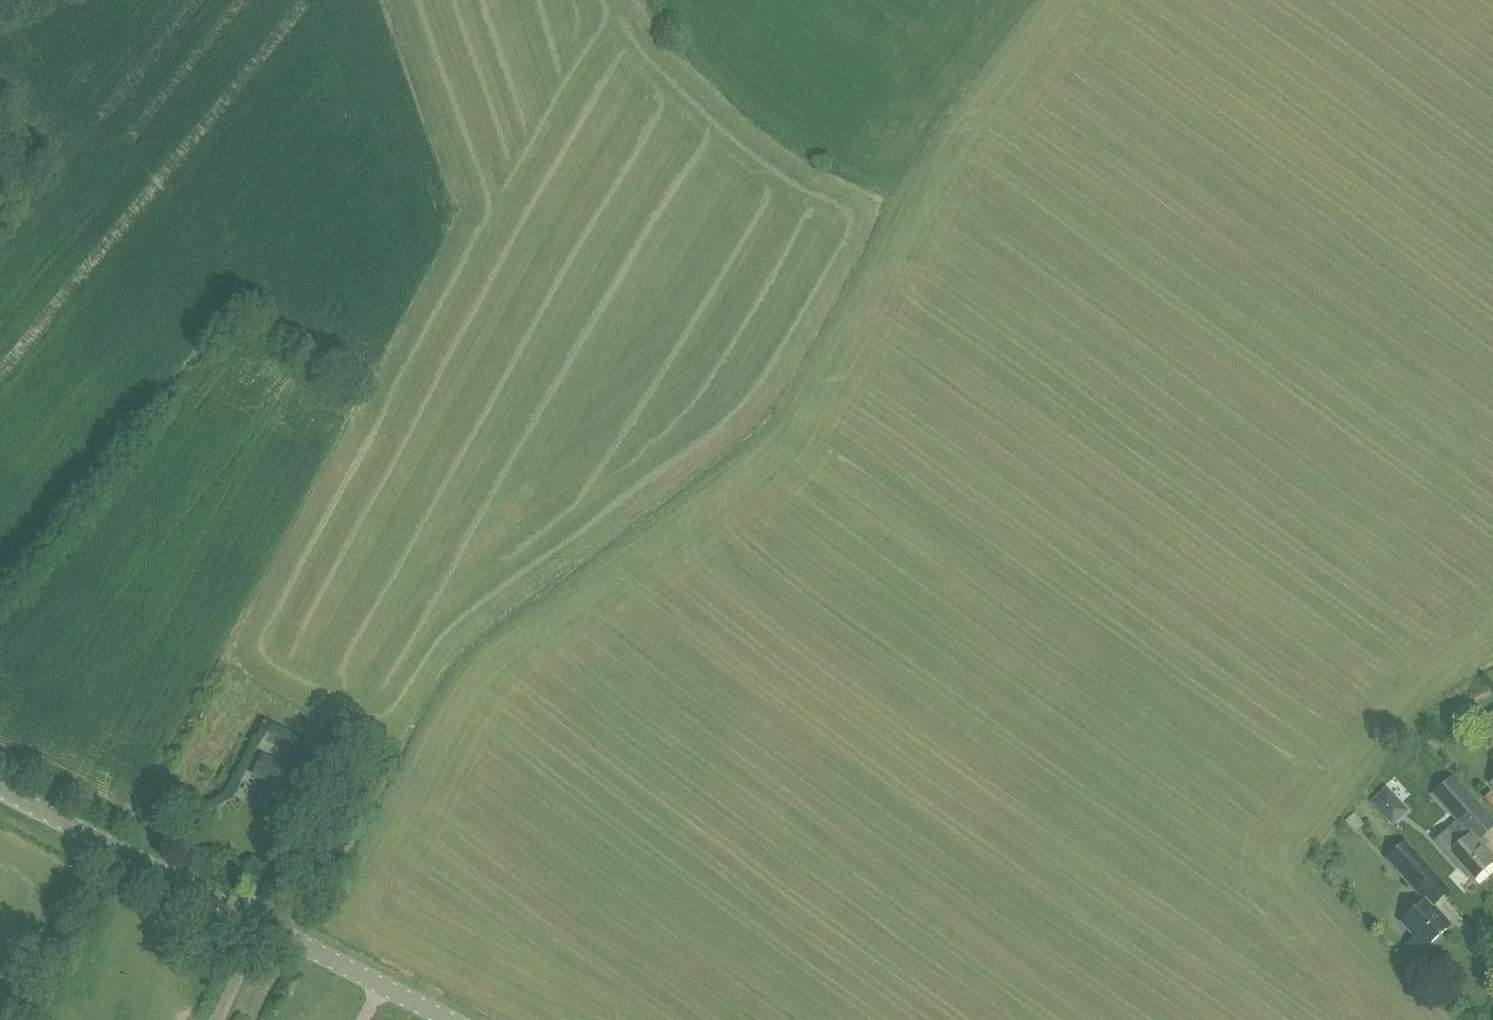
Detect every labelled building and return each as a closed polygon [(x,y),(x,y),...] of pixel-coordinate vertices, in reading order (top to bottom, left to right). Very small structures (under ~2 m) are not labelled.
[(311,732),(297,759),(326,775),(341,747),(311,732)] [(282,816),(303,775),(264,755),(254,774),(270,782),(259,804),(282,816)] [(1492,863),(1492,855),(1481,842),(1492,830),(1492,820),(1453,778),(1432,797),(1456,823),(1437,841),(1473,881),(1492,863)] [(1388,817),(1395,824),(1409,809),(1403,802),(1388,817)] [(1433,908),(1452,890),(1406,840),(1386,859),(1433,908)] [(1425,901),(1403,921),(1417,937),(1410,943),(1419,952),(1425,946),(1427,948),(1451,926),(1425,901)]
